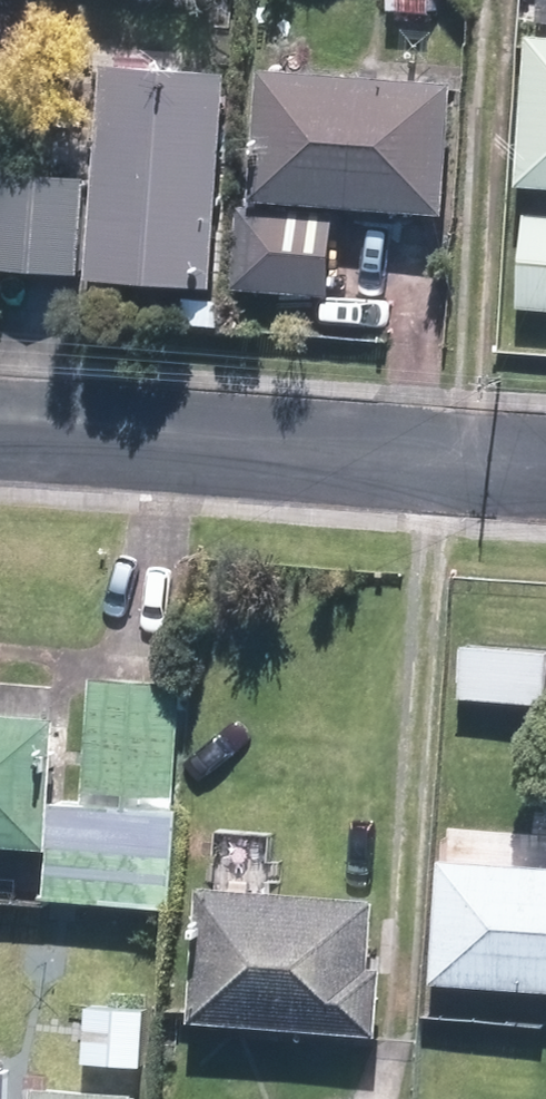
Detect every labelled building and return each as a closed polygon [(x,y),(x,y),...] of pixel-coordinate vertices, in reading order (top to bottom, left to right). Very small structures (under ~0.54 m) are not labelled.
[(529,34),(519,186),(545,188),(545,35),(529,34)] [(227,72),(106,65),(93,276),(214,284),(227,72)] [(449,81),(265,69),(256,199),(440,211),(449,81)] [(0,173),(0,263),(77,268),(82,178),(0,173)] [(331,220),(245,215),(240,290),(326,296),(331,220)] [(527,215),(521,305),(545,307),(545,216),(527,215)] [(543,653),(468,648),(465,696),(540,701),(543,653)] [(180,684),(94,679),(86,804),(57,802),(51,894),(167,901),(180,684)] [(0,715),(0,841),(45,844),(53,718),(0,715)] [(443,860),(436,981),(545,988),(545,866),(443,860)] [(374,897),(200,886),(192,1017),(375,1029),(379,972),(369,972),(374,897)]
